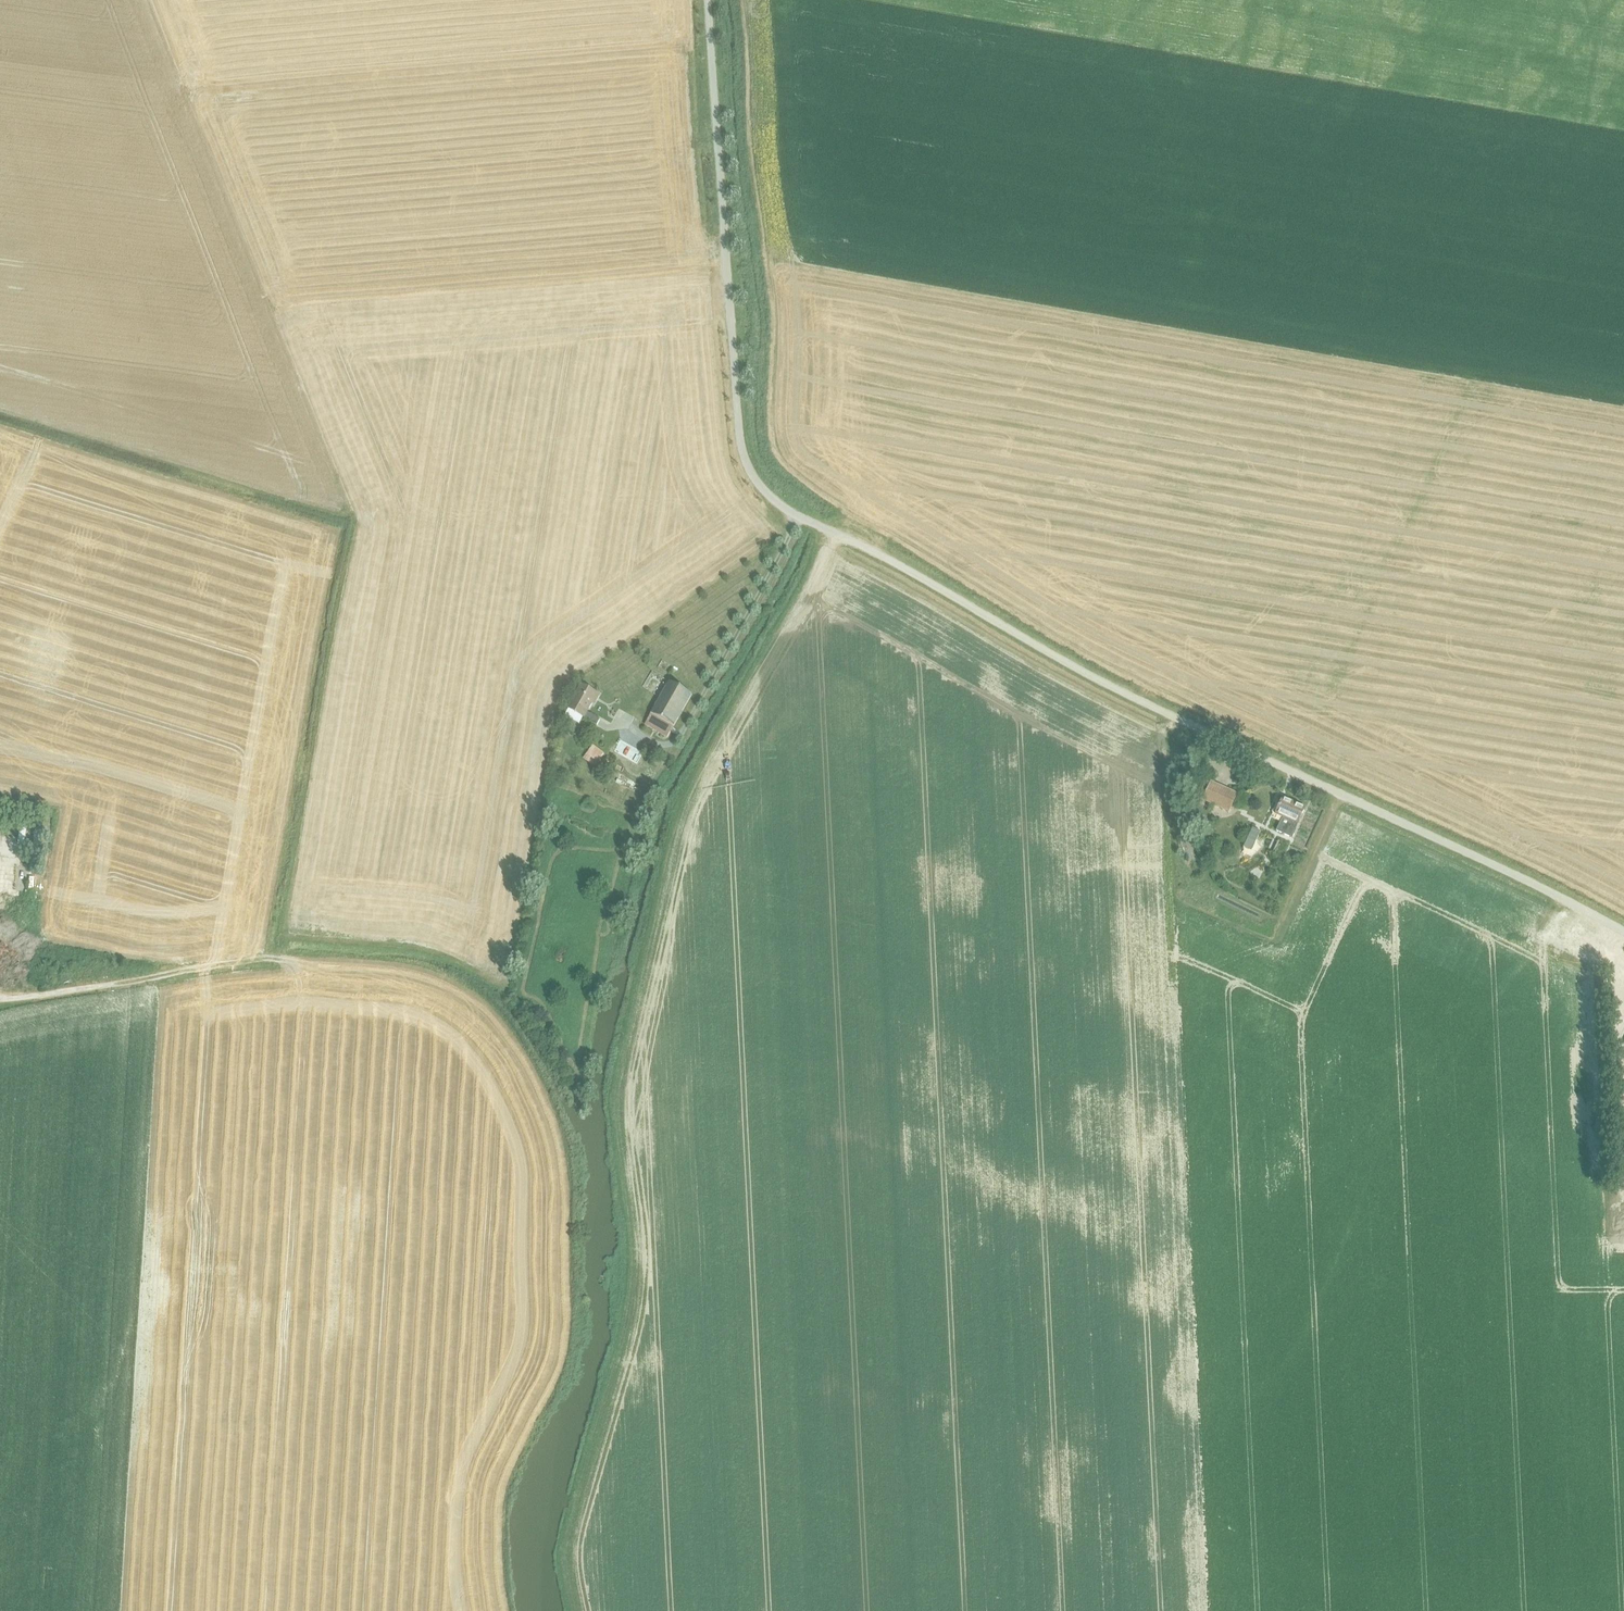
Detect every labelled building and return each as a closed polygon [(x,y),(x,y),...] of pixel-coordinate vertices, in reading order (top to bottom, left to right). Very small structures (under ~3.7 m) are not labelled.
[(668,737),(693,694),(671,682),(646,725),(668,737)] [(599,719),(587,712),(592,703),(593,704),(599,695),(582,685),(569,709),(584,717),(583,718),(596,725),(599,719)] [(595,767),(604,754),(594,746),(584,758),(595,767)] [(1212,784),(1205,801),(1229,811),(1237,795),(1212,784)] [(1299,823),(1306,809),(1284,799),(1277,813),(1285,816),(1283,819),(1277,831),(1294,838),(1298,829),(1296,829),(1299,822),(1299,823)] [(1252,827),(1243,847),(1251,851),(1260,831),(1252,827)]
